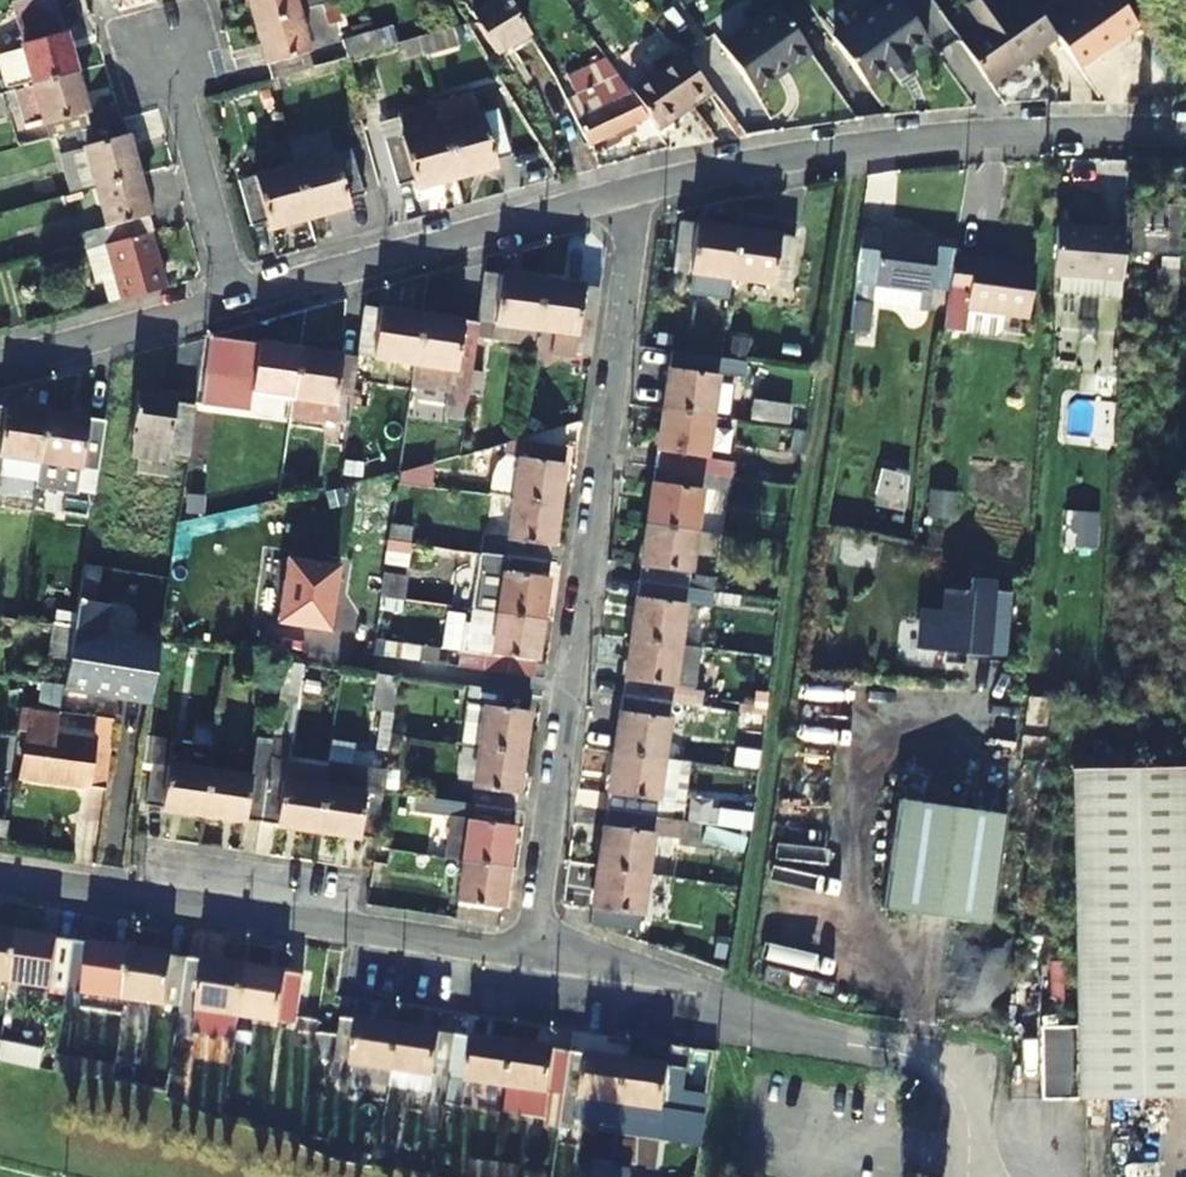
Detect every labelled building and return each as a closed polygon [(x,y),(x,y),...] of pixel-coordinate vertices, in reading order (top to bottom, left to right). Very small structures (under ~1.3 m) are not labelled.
[(65,76),(46,0),(14,0),(0,5),(11,51),(0,55),(0,90),(20,84),(21,88),(65,76)] [(262,22),(307,10),(304,0),(256,0),(262,22)] [(507,0),(464,0),(496,53),(528,35),(507,0)] [(924,49),(890,0),(827,44),(860,92),(882,77),(884,79),(903,67),(902,64),(924,49)] [(1016,69),(1051,46),(1022,4),(997,21),(983,0),(963,13),(977,34),(953,50),(977,86),(1011,63),(1016,69)] [(1111,0),(1103,0),(1045,36),(1051,46),(1072,77),(1135,37),(1111,0)] [(307,10),(262,22),(277,79),(321,67),(307,10)] [(806,58),(774,10),(717,47),(749,96),(806,58)] [(426,56),(427,59),(452,52),(448,32),(421,40),(426,56)] [(426,56),(421,40),(402,45),(405,61),(426,56)] [(612,60),(568,81),(577,99),(616,79),(621,90),(628,86),(612,60)] [(982,93),(1016,69),(1011,63),(977,86),(982,93)] [(710,91),(696,66),(689,71),(709,92),(710,91)] [(689,71),(666,85),(670,92),(643,109),(649,118),(665,141),(721,104),(709,92),(689,71)] [(11,130),(30,125),(35,145),(67,136),(78,133),(65,76),(21,88),(22,92),(3,97),(11,130)] [(640,123),(621,90),(616,79),(577,99),(587,120),(579,124),(591,148),(640,123)] [(670,92),(666,85),(639,102),(643,109),(670,92)] [(639,102),(628,86),(621,90),(640,123),(649,118),(643,109),(639,102)] [(445,126),(459,179),(499,169),(498,161),(514,157),(501,111),(483,115),(477,95),(439,105),(445,126)] [(459,179),(445,126),(439,105),(400,116),(406,136),(387,141),(399,188),(414,184),(416,190),(459,179)] [(82,193),(126,181),(111,123),(78,133),(67,136),(72,154),(48,162),(57,197),(82,191),(82,193)] [(299,165),(313,218),(351,208),(349,201),(366,196),(354,150),(299,165)] [(299,165),(243,180),(256,225),(271,222),(273,229),(313,218),(299,165)] [(126,181),(82,193),(94,244),(136,231),(139,230),(126,181)] [(1143,260),(1144,256),(1181,256),(1182,209),(1134,209),(1132,260),(1143,260)] [(91,245),(107,304),(151,293),(136,231),(94,244),(91,245)] [(727,293),(733,250),(671,242),(666,285),(727,293)] [(1124,296),(1127,246),(1058,242),(1055,290),(1085,293),(1124,296)] [(852,312),(872,316),(873,299),(892,302),(923,307),(921,324),(929,325),(938,255),(880,247),(877,277),(856,274),(852,312)] [(783,301),(790,259),(733,250),(727,293),(783,301)] [(1031,332),(1036,279),(997,274),(997,279),(974,276),(974,272),(955,270),(951,309),(947,345),(968,348),(968,347),(998,350),(1004,345),(1006,329),(1031,332)] [(477,342),(476,344),(532,353),(535,337),(541,294),(484,286),(477,342)] [(1085,293),(1057,291),(1055,314),(1083,317),(1085,293)] [(1124,296),(1085,293),(1083,317),(1123,320),(1124,296)] [(589,358),(598,302),(541,294),(535,337),(574,343),(572,355),(589,358)] [(892,302),(873,299),(872,316),(891,319),(892,302)] [(740,324),(741,305),(726,304),(723,321),(740,324)] [(411,376),(417,333),(362,325),(355,368),(411,376)] [(445,415),(466,419),(469,398),(472,376),(476,344),(477,342),(417,333),(411,376),(408,400),(447,404),(445,415)] [(292,412),(298,366),(205,354),(196,420),(244,426),(247,407),(292,414),(292,412)] [(717,368),(673,362),(664,423),(708,429),(714,383),(741,387),(744,372),(717,368)] [(292,414),(289,431),(345,439),(355,374),(298,366),(292,412),(292,414)] [(482,399),(485,377),(472,376),(469,398),(482,399)] [(172,401),(139,396),(132,445),(137,447),(132,478),(154,481),(158,449),(168,451),(166,460),(185,463),(192,410),(192,409),(172,407),(172,401)] [(192,409),(193,403),(172,401),(172,407),(192,409)] [(789,417),(751,411),(748,430),(786,437),(789,417)] [(0,487),(35,492),(39,472),(46,425),(0,418),(0,487)] [(729,475),(703,472),(708,429),(664,423),(656,480),(700,486),(712,488),(727,490),(729,475)] [(39,472),(79,478),(95,480),(102,434),(46,425),(39,472)] [(503,444),(492,447),(490,459),(504,461),(499,494),(546,501),(553,450),(503,444)] [(479,467),(475,490),(499,494),(504,461),(490,459),(486,461),(481,463),(479,467)] [(907,520),(910,471),(878,469),(875,518),(907,520)] [(74,503),(79,478),(39,472),(35,492),(35,497),(74,503)] [(692,543),(698,500),(700,486),(656,480),(648,537),(692,543)] [(698,500),(710,502),(712,488),(700,486),(698,500)] [(712,488),(710,502),(725,504),(727,490),(712,488)] [(491,553),(537,559),(546,501),(499,494),(491,553)] [(951,534),(955,510),(930,506),(927,531),(951,534)] [(388,539),(409,542),(411,527),(390,523),(388,539)] [(640,594),(684,600),(692,543),(648,537),(640,594)] [(491,553),(466,550),(457,609),(528,617),(537,559),(491,553)] [(379,599),(401,602),(404,579),(382,576),(379,599)] [(990,661),(995,585),(972,583),(971,598),(946,596),(944,617),(923,616),(920,657),(946,658),(945,670),(968,672),(969,660),(990,661)] [(693,601),(712,604),(714,593),(694,590),(693,601)] [(684,600),(640,594),(632,651),(676,657),(682,616),(711,620),(712,604),(693,601),(684,600)] [(106,612),(76,607),(71,637),(63,694),(63,695),(91,700),(91,697),(111,700),(110,703),(150,709),(158,655),(159,650),(101,642),(106,612)] [(481,628),(475,657),(473,672),(497,674),(519,677),(528,617),(457,609),(456,624),(467,626),(481,628)] [(467,626),(463,656),(475,657),(481,628),(467,626)] [(690,704),(691,696),(671,693),(676,657),(632,651),(625,706),(669,712),(685,714),(697,716),(698,716),(700,705),(690,704)] [(475,657),(463,656),(457,655),(456,670),(473,672),(475,657)] [(671,693),(691,696),(695,660),(676,657),(671,693)] [(386,717),(391,685),(372,683),(367,715),(386,717)] [(52,718),(59,720),(63,695),(63,694),(43,691),(39,717),(52,718)] [(517,701),(493,699),(453,693),(445,751),(464,753),(508,759),(517,701)] [(269,751),(285,754),(292,706),(276,704),(269,751)] [(661,768),(666,729),(669,712),(625,706),(617,762),(661,768)] [(666,729),(682,731),(685,714),(669,712),(666,729)] [(43,779),(52,718),(39,717),(20,714),(17,738),(28,740),(23,776),(43,779)] [(685,714),(682,731),(694,732),(697,716),(685,714)] [(55,743),(59,720),(52,718),(43,779),(74,783),(78,746),(55,743)] [(74,783),(108,788),(115,727),(96,725),(93,748),(78,746),(74,783)] [(8,777),(12,744),(0,742),(0,776),(8,777)] [(199,823),(207,781),(173,776),(177,750),(146,745),(142,773),(151,775),(145,815),(199,823)] [(283,770),(285,754),(269,751),(263,788),(280,791),(283,770)] [(456,813),(499,818),(508,759),(464,753),(456,813)] [(378,777),(379,767),(325,759),(323,770),(378,777)] [(661,768),(617,762),(609,819),(653,824),(671,827),(677,771),(661,768)] [(322,777),(283,770),(280,791),(263,788),(256,832),(312,841),(322,777)] [(322,777),(312,841),(368,849),(374,803),(378,777),(323,770),(322,777)] [(671,827),(680,828),(688,771),(677,771),(671,827)] [(1072,773),(1079,1030),(1042,1032),(1043,1103),(1185,1100),(1185,771),(1072,773)] [(256,832),(263,788),(207,781),(199,823),(256,832)] [(401,823),(436,827),(453,829),(448,868),(491,875),(499,818),(456,813),(404,806),(401,823)] [(992,939),(1007,829),(900,813),(885,923),(992,939)] [(745,820),(718,817),(716,830),(744,833),(745,820)] [(653,824),(609,819),(601,877),(644,882),(653,824)] [(448,868),(453,829),(436,827),(432,866),(448,868)] [(439,931),(482,935),(491,875),(448,868),(439,931)] [(593,934),(636,940),(644,882),(601,877),(593,934)] [(18,942),(0,939),(0,987),(12,989),(18,942)] [(68,999),(76,951),(18,942),(12,989),(68,999)] [(126,1008),(133,960),(76,951),(68,999),(126,1008)] [(183,1018),(191,970),(133,960),(126,1008),(183,1018)] [(1069,961),(1049,963),(1051,1017),(1072,1016),(1069,961)] [(242,1027),(249,979),(191,970),(183,1018),(242,1027)] [(296,1036),(303,988),(249,979),(242,1027),(296,1036)] [(400,1073),(405,1029),(350,1022),(347,1067),(400,1073)] [(438,1077),(436,1092),(431,1137),(449,1139),(452,1113),(461,1036),(405,1029),(400,1073),(438,1077)] [(512,1085),(517,1042),(461,1036),(452,1113),(469,1115),(473,1080),(512,1085)] [(566,1124),(576,1049),(517,1042),(512,1085),(508,1117),(566,1124)] [(41,1050),(0,1044),(0,1066),(37,1072),(41,1050)] [(566,1124),(565,1137),(579,1139),(583,1113),(626,1118),(628,1099),(634,1055),(576,1049),(566,1124)] [(683,1106),(688,1062),(634,1055),(628,1099),(683,1106)] [(145,1085),(147,1069),(87,1060),(85,1076),(145,1085)] [(187,1103),(190,1066),(171,1065),(168,1102),(187,1103)] [(398,1087),(436,1092),(438,1077),(400,1073),(398,1087)] [(620,1159),(602,1156),(600,1176),(617,1176),(620,1159)] [(518,1166),(469,1163),(468,1176),(518,1176),(518,1166)]
